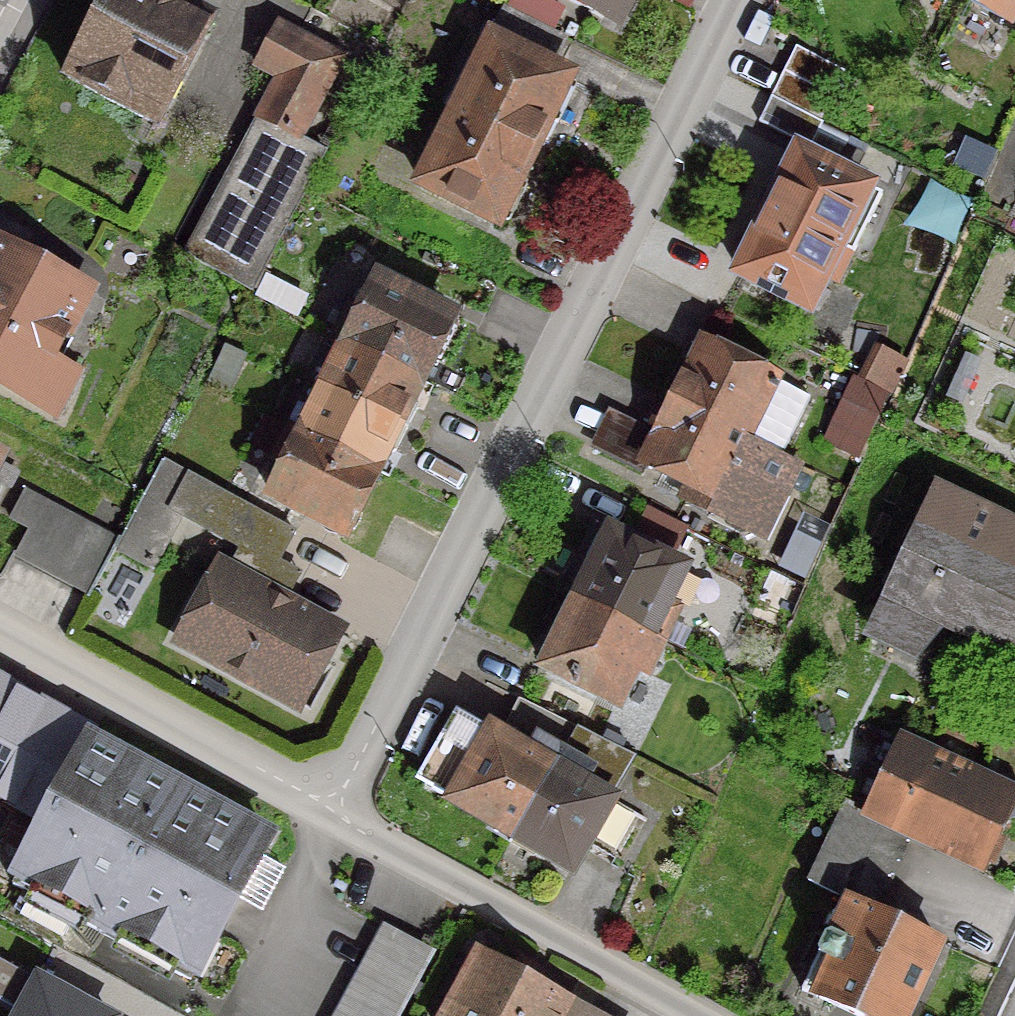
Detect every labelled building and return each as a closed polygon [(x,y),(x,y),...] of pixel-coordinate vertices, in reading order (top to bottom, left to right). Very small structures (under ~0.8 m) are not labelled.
[(59,78),(150,126),(206,21),(167,0),(101,0),(59,78)] [(594,16),(602,0),(562,0),(594,16)] [(701,10),(706,0),(682,0),(701,10)] [(1000,21),(1011,0),(961,0),(1000,21)] [(450,113),(449,113),(526,151),(542,119),(551,124),(569,88),(560,84),(562,80),(538,68),(554,35),(501,9),(472,68),(458,61),(457,62),(472,69),(451,111),(436,104),(436,105),(450,113)] [(273,79),(236,150),(179,257),(246,293),(320,153),(294,139),(336,60),(273,26),(251,68),(273,79)] [(848,69),(796,43),(773,93),(823,120),(848,69)] [(810,143),(823,120),(773,93),(760,116),(796,136),(810,143)] [(449,113),(414,185),(491,223),(493,219),(501,223),(519,188),(510,184),(526,151),(449,113)] [(810,143),(796,136),(764,200),(848,242),(880,177),(810,143)] [(926,231),(967,238),(973,201),(933,194),(926,231)] [(814,312),(848,242),(764,200),(729,270),(814,312)] [(51,414),(71,377),(42,361),(79,291),(0,249),(0,388),(51,414)] [(261,277),(251,295),(287,313),(296,295),(261,277)] [(442,321),(443,318),(372,283),(360,306),(344,298),(324,337),(340,345),(413,381),(425,356),(434,360),(451,325),(442,321)] [(413,381),(340,345),(318,390),(400,430),(411,408),(406,396),(413,381)] [(804,399),(698,347),(669,405),(755,447),(775,457),(804,399)] [(884,394),(898,366),(874,353),(860,381),(884,394)] [(853,384),(825,444),(853,458),(882,397),(853,384)] [(376,456),(389,452),(400,430),(318,390),(306,414),(291,406),(281,427),(369,471),(376,456)] [(775,457),(755,447),(669,405),(640,463),(683,485),(676,500),(704,514),(707,507),(758,532),(791,464),(775,457)] [(349,512),(369,471),(281,427),(260,417),(247,444),(269,456),(266,461),(280,467),(266,496),(316,521),(325,533),(338,534),(348,525),(349,512)] [(138,496),(114,540),(110,549),(143,566),(147,557),(152,559),(175,516),(219,539),(237,505),(156,462),(138,496)] [(1012,650),(1014,644),(1014,574),(989,562),(1006,525),(931,491),(879,605),(916,622),(929,612),(1012,650)] [(83,593),(80,599),(82,600),(110,549),(114,540),(112,539),(111,541),(39,503),(11,555),(83,593)] [(571,602),(657,644),(658,645),(675,611),(661,604),(677,572),(605,536),(603,540),(602,539),(591,542),(581,561),(584,571),(586,572),(571,602)] [(293,706),(332,633),(213,569),(174,642),(293,706)] [(628,670),(642,677),(658,645),(657,644),(571,602),(556,630),(554,630),(544,633),(534,654),(538,665),(539,665),(537,669),(611,705),(628,670)] [(42,818),(84,741),(0,695),(0,796),(42,818)] [(508,838),(557,754),(571,728),(517,702),(504,729),(529,743),(523,754),(450,712),(415,772),(418,787),(508,838)] [(557,754),(508,838),(565,871),(605,801),(590,792),(614,751),(629,760),(630,758),(571,728),(557,754)] [(839,803),(896,829),(974,865),(995,821),(1009,816),(1014,803),(1014,801),(1010,787),(996,781),(981,786),(870,734),(839,802),(840,803),(839,803)] [(232,891),(261,837),(84,741),(42,818),(43,819),(8,885),(183,982),(217,919),(240,931),(255,902),(232,891)] [(796,991),(850,1015),(899,1015),(933,944),(858,909),(896,829),(839,803),(802,883),(838,899),(796,991)] [(390,934),(346,1015),(400,1015),(432,956),(390,934)] [(475,953),(441,1015),(589,1015),(531,984),(537,973),(513,959),(507,970),(475,953)] [(0,1005),(0,1015),(73,1015),(77,1010),(16,976),(0,1005)] [(111,1005),(105,1015),(131,1015),(111,1005)]
